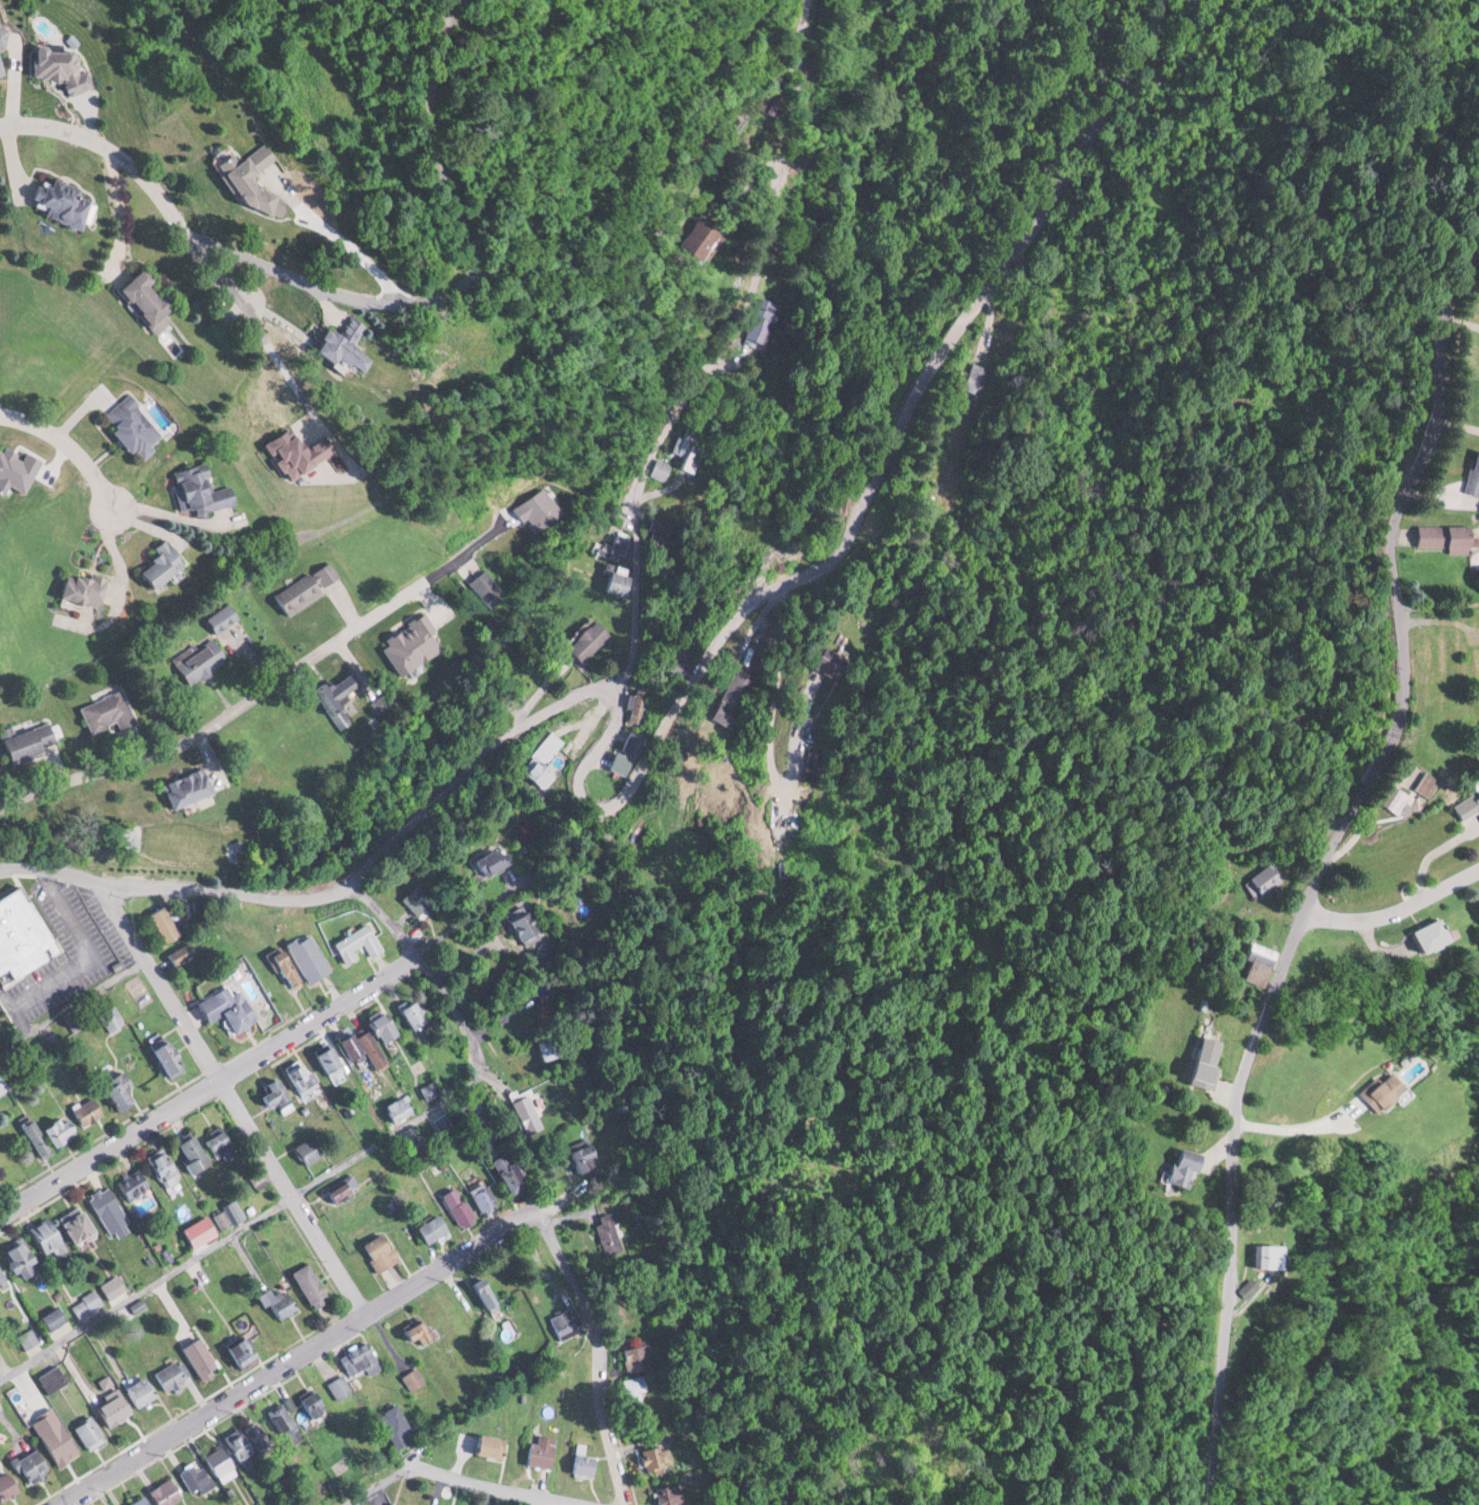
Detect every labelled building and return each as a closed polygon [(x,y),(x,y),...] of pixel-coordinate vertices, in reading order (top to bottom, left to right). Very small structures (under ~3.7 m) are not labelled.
[(15,70),(2,25),(0,25),(0,75),(15,70)] [(94,90),(94,70),(81,69),(81,46),(40,46),(40,76),(72,76),(72,90),(94,90)] [(254,199),(286,215),(291,205),(282,193),(265,185),(259,177),(262,169),(279,156),(267,141),(244,160),(237,151),(224,161),(254,199)] [(87,185),(45,172),(37,198),(53,203),(50,214),(86,225),(94,197),(84,194),(87,185)] [(712,240),(721,240),(721,225),(701,225),(701,249),(712,249),(712,240)] [(183,303),(171,289),(165,295),(154,282),(160,277),(149,264),(122,287),(154,327),(183,303)] [(743,334),(760,342),(778,304),(761,296),(743,334)] [(379,355),(360,345),(371,323),(356,316),(348,332),(334,326),(324,347),(372,370),(379,355)] [(960,389),(976,395),(986,367),(971,362),(960,389)] [(108,414),(143,454),(168,433),(132,393),(108,414)] [(342,450),(332,435),(311,448),(297,426),(271,443),(296,480),(342,450)] [(703,449),(690,441),(694,434),(686,429),(673,450),(686,458),(681,465),(689,470),(703,449)] [(1468,450),(1460,493),(1478,496),(1478,492),(1478,451),(1468,450)] [(662,480),(669,465),(656,459),(648,474),(662,480)] [(196,514),(241,503),(237,484),(217,489),(210,463),(185,469),(196,514)] [(676,524),(653,516),(647,532),(670,540),(676,524)] [(1444,548),(1444,552),(1466,552),(1466,525),(1413,525),(1413,548),(1444,548)] [(611,545),(594,539),(590,550),(614,560),(616,554),(623,556),(630,537),(615,532),(611,545)] [(163,586),(192,564),(172,537),(154,550),(161,560),(150,569),(163,586)] [(345,581),(333,560),(279,592),(292,613),(345,581)] [(104,606),(111,580),(70,568),(63,595),(104,606)] [(485,609),(505,598),(489,569),(469,580),(485,609)] [(606,590),(625,596),(631,575),(612,569),(606,590)] [(210,618),(220,633),(243,617),(233,602),(210,618)] [(1471,609),(1471,621),(1478,621),(1478,609),(1471,609)] [(611,632),(597,618),(569,646),(583,660),(611,632)] [(178,662),(195,685),(232,658),(216,637),(200,648),(199,647),(178,662)] [(814,665),(835,678),(848,658),(827,645),(814,665)] [(717,721),(736,726),(751,672),(732,667),(717,721)] [(329,686),(335,699),(361,686),(355,673),(329,686)] [(97,738),(139,719),(124,687),(82,706),(97,738)] [(6,736),(13,762),(63,748),(55,722),(6,736)] [(625,774),(645,737),(629,728),(608,766),(625,774)] [(544,788),(559,770),(547,760),(564,740),(551,729),(534,749),(542,756),(527,774),(544,788)] [(818,749),(804,749),(804,786),(818,786),(818,749)] [(166,780),(175,807),(216,793),(207,766),(166,780)] [(1404,819),(1420,792),(1429,798),(1440,780),(1425,770),(1409,796),(1389,783),(1377,802),(1404,819)] [(1454,820),(1473,810),(1478,821),(1478,788),(1447,805),(1454,820)] [(492,877),(517,861),(504,842),(479,858),(492,877)] [(433,903),(415,885),(403,899),(420,916),(433,903)] [(5,984),(64,953),(28,886),(0,901),(0,974),(5,984)] [(190,916),(189,905),(178,906),(179,917),(190,916)] [(166,942),(182,933),(167,906),(151,915),(166,942)] [(540,935),(529,911),(513,918),(523,942),(540,935)] [(1408,954),(1440,942),(1431,918),(1400,929),(1408,954)] [(355,949),(366,943),(373,957),(385,951),(370,923),(336,941),(348,964),(360,958),(355,949)] [(333,971),(311,932),(289,944),(311,984),(333,971)] [(197,951),(189,941),(170,954),(178,965),(197,951)] [(1247,979),(1275,987),(1285,950),(1257,943),(1247,979)] [(302,981),(288,949),(276,954),(290,986),(302,981)] [(243,988),(234,994),(229,985),(201,1001),(212,1021),(229,1011),(241,1031),(261,1020),(243,988)] [(429,1023),(417,997),(400,1004),(412,1031),(429,1023)] [(102,1015),(110,1030),(123,1024),(116,1008),(102,1015)] [(371,1022),(384,1045),(402,1035),(389,1011),(371,1022)] [(376,1069),(389,1063),(369,1027),(341,1042),(352,1062),(368,1054),(376,1069)] [(1230,1041),(1206,1035),(1195,1083),(1218,1088),(1230,1041)] [(159,1040),(164,1075),(185,1072),(180,1037),(159,1040)] [(539,1040),(542,1058),(560,1056),(557,1037),(539,1040)] [(317,1054),(331,1077),(347,1067),(333,1045),(317,1054)] [(321,1078),(301,1061),(287,1078),(307,1095),(321,1078)] [(138,1084),(128,1069),(107,1084),(124,1108),(136,1100),(130,1091),(138,1084)] [(1397,1088),(1383,1071),(1355,1094),(1369,1111),(1397,1088)] [(3,1073),(0,1074),(0,1094),(10,1089),(3,1073)] [(288,1105),(287,1080),(265,1081),(266,1106),(288,1105)] [(421,1087),(427,1099),(440,1093),(434,1081),(421,1087)] [(526,1136),(543,1129),(527,1089),(510,1096),(526,1136)] [(395,1123),(415,1112),(406,1095),(386,1106),(395,1123)] [(78,1107),(82,1123),(105,1117),(101,1101),(78,1107)] [(40,1159),(54,1152),(35,1113),(20,1121),(40,1159)] [(80,1139),(75,1116),(49,1121),(53,1144),(80,1139)] [(218,1155),(236,1146),(227,1129),(209,1137),(218,1155)] [(326,1153),(313,1134),(297,1145),(309,1164),(326,1153)] [(179,1144),(195,1174),(212,1164),(196,1135),(179,1144)] [(579,1171),(599,1167),(595,1144),(575,1148),(579,1171)] [(1217,1155),(1188,1146),(1177,1180),(1200,1187),(1206,1169),(1212,1171),(1217,1155)] [(182,1177),(168,1148),(149,1156),(163,1186),(182,1177)] [(495,1159),(516,1195),(533,1184),(512,1149),(495,1159)] [(116,1182),(129,1201),(153,1186),(140,1166),(116,1182)] [(330,1187),(336,1201),(356,1192),(350,1178),(330,1187)] [(470,1190),(485,1213),(500,1203),(485,1180),(470,1190)] [(110,1234),(130,1224),(110,1185),(91,1195),(110,1234)] [(464,1228),(478,1219),(456,1186),(442,1195),(464,1228)] [(100,1233),(87,1209),(66,1220),(79,1244),(100,1233)] [(232,1222),(224,1210),(216,1215),(224,1227),(232,1222)] [(451,1230),(441,1213),(419,1226),(429,1243),(451,1230)] [(600,1216),(602,1222),(595,1225),(606,1256),(623,1250),(610,1213),(600,1216)] [(36,1233),(47,1258),(69,1248),(58,1223),(36,1233)] [(401,1260),(387,1232),(366,1243),(380,1271),(401,1260)] [(9,1249),(20,1273),(41,1263),(30,1240),(9,1249)] [(1267,1244),(1267,1267),(1299,1267),(1299,1244),(1267,1244)] [(318,1308),(333,1298),(311,1261),(295,1271),(318,1308)] [(10,1279),(0,1262),(0,1285),(10,1279)] [(503,1303),(488,1276),(473,1284),(489,1311),(503,1303)] [(1271,1285),(1263,1277),(1251,1289),(1259,1297),(1271,1285)] [(277,1292),(272,1287),(262,1294),(280,1320),(300,1305),(286,1285),(277,1292)] [(104,1303),(96,1289),(72,1302),(81,1317),(104,1303)] [(41,1313),(53,1330),(71,1318),(59,1301),(41,1313)] [(556,1337),(579,1331),(573,1308),(550,1315),(556,1337)] [(411,1323),(418,1345),(436,1338),(429,1317),(411,1323)] [(39,1344),(35,1328),(19,1332),(23,1347),(39,1344)] [(247,1365),(264,1353),(249,1332),(232,1343),(247,1365)] [(223,1368),(201,1336),(185,1347),(207,1379),(223,1368)] [(370,1374),(383,1367),(369,1341),(341,1357),(351,1375),(366,1366),(370,1374)] [(169,1392),(191,1379),(178,1358),(157,1371),(169,1392)] [(50,1393),(70,1381),(59,1363),(39,1375),(50,1393)] [(401,1374),(408,1389),(423,1382),(417,1367),(401,1374)] [(328,1382),(338,1399),(352,1391),(343,1374),(328,1382)] [(161,1393),(148,1375),(128,1388),(141,1407),(161,1393)] [(314,1421),(326,1413),(321,1405),(327,1401),(316,1384),(297,1397),(314,1421)] [(137,1411),(123,1390),(99,1407),(113,1427),(137,1411)] [(298,1425),(283,1400),(267,1409),(282,1435),(298,1425)] [(406,1433),(411,1432),(401,1403),(381,1410),(395,1449),(409,1443),(406,1433)] [(90,1450),(108,1440),(94,1414),(75,1425),(90,1450)] [(226,1436),(240,1459),(271,1441),(258,1418),(226,1436)] [(476,1455),(506,1455),(506,1434),(476,1434),(476,1455)] [(558,1438),(534,1434),(530,1464),(553,1468),(558,1438)] [(576,1473),(597,1473),(597,1457),(587,1457),(587,1442),(576,1442),(576,1473)] [(206,1453),(219,1481),(238,1472),(225,1444),(206,1453)] [(665,1444),(643,1450),(649,1474),(671,1467),(665,1444)] [(53,1475),(40,1447),(15,1458),(28,1486),(53,1475)] [(195,1495),(214,1483),(198,1459),(179,1471),(195,1495)] [(24,1489),(10,1469),(0,1476),(0,1496),(4,1503),(24,1489)] [(171,1477),(151,1491),(161,1504),(170,1504),(184,1496),(171,1477)] [(681,1481),(656,1491),(661,1504),(673,1504),(688,1499),(681,1481)] [(147,1495),(132,1504),(154,1504),(147,1495)]
